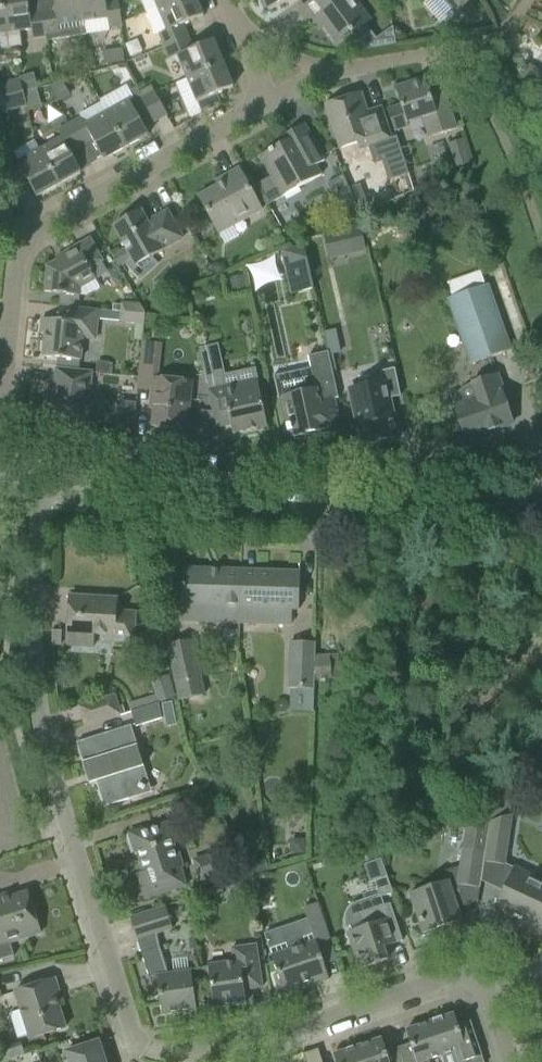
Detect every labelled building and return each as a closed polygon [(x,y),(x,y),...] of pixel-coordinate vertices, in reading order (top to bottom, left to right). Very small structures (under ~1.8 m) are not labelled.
[(2,0),(0,0),(0,50),(9,48),(2,0)] [(9,48),(22,46),(21,31),(32,29),(33,39),(46,37),(42,10),(29,12),(27,0),(2,0),(9,48)] [(42,10),(46,37),(47,40),(84,35),(79,0),(53,0),(41,2),(42,10)] [(84,35),(109,31),(110,28),(122,26),(118,0),(113,0),(105,1),(105,0),(79,0),(84,35)] [(164,46),(188,36),(183,24),(203,16),(196,0),(175,0),(157,8),(167,30),(159,33),(164,46)] [(267,9),(287,0),(263,0),(267,9)] [(360,50),(380,47),(364,24),(370,20),(355,0),(314,0),(304,7),(314,20),(318,18),(337,44),(348,36),(359,51),(360,50)] [(455,14),(471,0),(442,0),(455,14)] [(177,56),(187,79),(223,63),(213,40),(193,48),(188,36),(164,46),(169,59),(177,56)] [(223,63),(187,79),(201,112),(221,104),(217,93),(233,87),(223,63)] [(518,76),(533,86),(541,73),(541,72),(527,63),(518,76)] [(387,110),(391,126),(393,132),(409,126),(408,121),(422,118),(424,124),(428,123),(432,136),(456,130),(452,113),(445,92),(431,97),(425,78),(395,88),(400,106),(387,110)] [(23,93),(20,80),(0,85),(0,99),(23,93)] [(155,121),(142,98),(136,87),(129,91),(133,98),(128,101),(107,112),(127,147),(149,135),(144,127),(155,121)] [(154,92),(142,98),(155,121),(167,114),(154,92)] [(0,99),(0,107),(1,112),(27,105),(23,93),(0,99)] [(357,142),(359,149),(368,146),(374,164),(382,162),(388,181),(408,174),(396,137),(391,139),(381,108),(367,112),(361,93),(325,105),(332,126),(339,148),(357,142)] [(80,117),(69,123),(81,147),(93,141),(104,160),(127,147),(107,112),(84,125),(80,117)] [(60,137),(40,149),(59,185),(81,173),(70,153),(81,147),(69,123),(56,130),(60,137)] [(271,178),(257,186),(269,205),(322,174),(317,165),(325,160),(315,143),(304,124),(279,139),(282,144),(259,157),(271,178)] [(450,144),(456,167),(470,163),(463,140),(450,144)] [(59,185),(40,149),(17,163),(37,196),(59,185)] [(227,180),(199,196),(218,231),(231,224),(228,218),(239,212),(243,219),(260,210),(238,169),(225,176),(227,180)] [(360,215),(343,175),(326,184),(347,221),(360,215)] [(368,193),(355,199),(361,214),(374,208),(368,193)] [(112,255),(119,266),(132,259),(135,266),(163,250),(162,248),(182,238),(167,211),(147,222),(140,210),(113,226),(125,248),(112,255)] [(360,225),(324,233),(329,256),(365,248),(360,225)] [(44,292),(86,296),(100,287),(77,245),(61,254),(63,257),(47,266),(44,292)] [(284,267),(307,262),(303,245),(280,250),(284,267)] [(218,260),(208,266),(214,275),(223,270),(218,260)] [(449,299),(472,364),(508,351),(479,271),(446,283),(452,298),(449,299)] [(243,276),(228,279),(231,293),(246,290),(243,276)] [(144,314),(144,306),(123,304),(122,312),(144,314)] [(42,319),(40,334),(45,335),(43,357),(57,358),(56,369),(78,371),(80,360),(82,338),(95,340),(98,310),(81,308),(78,308),(59,306),(58,320),(42,319)] [(144,323),(144,314),(122,312),(121,321),(144,323)] [(153,377),(152,388),(149,409),(153,410),(152,426),(187,430),(192,381),(160,378),(163,344),(143,341),(140,376),(153,377)] [(267,426),(257,379),(223,387),(221,378),(224,377),(217,346),(199,350),(206,381),(207,381),(209,390),(208,390),(216,428),(231,425),(233,434),(267,426)] [(308,357),(311,367),(273,376),(278,397),(281,396),(287,425),(286,425),(287,431),(289,431),(290,438),(324,431),(325,434),(341,431),(334,399),(338,398),(333,377),(328,352),(308,357)] [(99,361),(98,373),(109,374),(110,361),(99,361)] [(45,392),(42,422),(88,427),(90,405),(91,397),(89,397),(91,373),(78,371),(56,369),(53,393),(45,392)] [(389,399),(400,396),(394,369),(380,372),(382,383),(349,390),(362,445),(397,437),(389,399)] [(477,398),(454,406),(466,440),(512,423),(501,391),(503,390),(497,373),(471,383),(477,398)] [(133,431),(136,403),(120,401),(117,429),(133,431)] [(239,623),(241,571),(182,569),(181,591),(180,622),(239,624),(239,623)] [(300,573),(241,571),(239,623),(292,624),(292,609),(299,609),(299,594),(300,573)] [(154,594),(141,597),(144,611),(157,609),(154,594)] [(112,641),(133,643),(135,613),(115,611),(116,599),(69,596),(67,633),(113,636),(112,641)] [(168,644),(180,700),(204,695),(192,640),(168,644)] [(290,688),(314,689),(314,681),(315,656),(315,643),(291,642),(290,688)] [(315,656),(314,681),(330,680),(328,655),(315,656)] [(79,706),(85,726),(120,714),(114,695),(79,706)] [(155,695),(128,702),(130,710),(157,703),(155,695)] [(131,712),(136,727),(162,719),(159,703),(131,712)] [(96,782),(104,807),(151,792),(131,726),(77,743),(90,784),(96,782)] [(490,822),(484,862),(505,866),(513,814),(490,822)] [(409,894),(420,925),(418,926),(421,937),(437,932),(436,930),(461,921),(450,887),(458,885),(479,888),(489,824),(467,821),(460,866),(443,872),(447,881),(409,894)] [(137,874),(145,899),(186,886),(180,868),(182,868),(176,848),(174,849),(166,824),(143,832),(142,829),(129,834),(135,854),(137,853),(143,872),(137,874)] [(290,840),(289,855),(303,856),(304,841),(290,840)] [(192,859),(202,887),(233,876),(223,847),(192,859)] [(493,910),(512,919),(514,915),(530,923),(528,927),(541,933),(541,932),(541,880),(514,867),(502,891),(493,910)] [(393,893),(387,877),(374,881),(380,898),(393,893)] [(14,955),(10,943),(40,933),(27,892),(3,900),(2,895),(0,896),(0,960),(14,955)] [(346,932),(359,970),(388,960),(383,947),(403,941),(390,903),(369,911),(366,902),(358,905),(351,911),(348,918),(349,927),(351,931),(346,932)] [(297,921),(265,932),(273,956),(271,956),(277,974),(273,975),(277,988),(281,987),(283,991),(310,983),(311,986),(329,980),(321,956),(334,951),(330,940),(323,919),(318,903),(303,908),(307,918),(297,921)] [(151,912),(130,918),(135,935),(137,940),(156,934),(157,933),(172,929),(165,907),(151,912)] [(210,982),(211,986),(214,1008),(246,1003),(244,990),(262,988),(259,966),(256,945),(231,948),(233,962),(207,965),(208,967),(210,982)] [(168,974),(160,947),(141,953),(155,998),(159,996),(162,1015),(196,1010),(193,984),(191,971),(168,974)] [(208,967),(199,969),(199,970),(201,983),(210,982),(208,967)] [(199,970),(191,971),(193,984),(201,983),(199,970)] [(55,979),(15,992),(30,1039),(65,1028),(56,999),(61,998),(55,979)] [(441,1056),(443,1061),(465,1061),(482,1056),(470,1021),(458,1026),(454,1014),(430,1022),(441,1056)] [(441,1056),(430,1022),(406,1031),(416,1061),(429,1061),(428,1060),(441,1056)] [(362,1061),(389,1061),(382,1039),(357,1047),(362,1061)] [(104,1060),(108,1058),(104,1045),(100,1046),(98,1042),(66,1052),(69,1061),(105,1061),(104,1060)] [(357,1047),(333,1055),(336,1061),(362,1061),(357,1047)]
